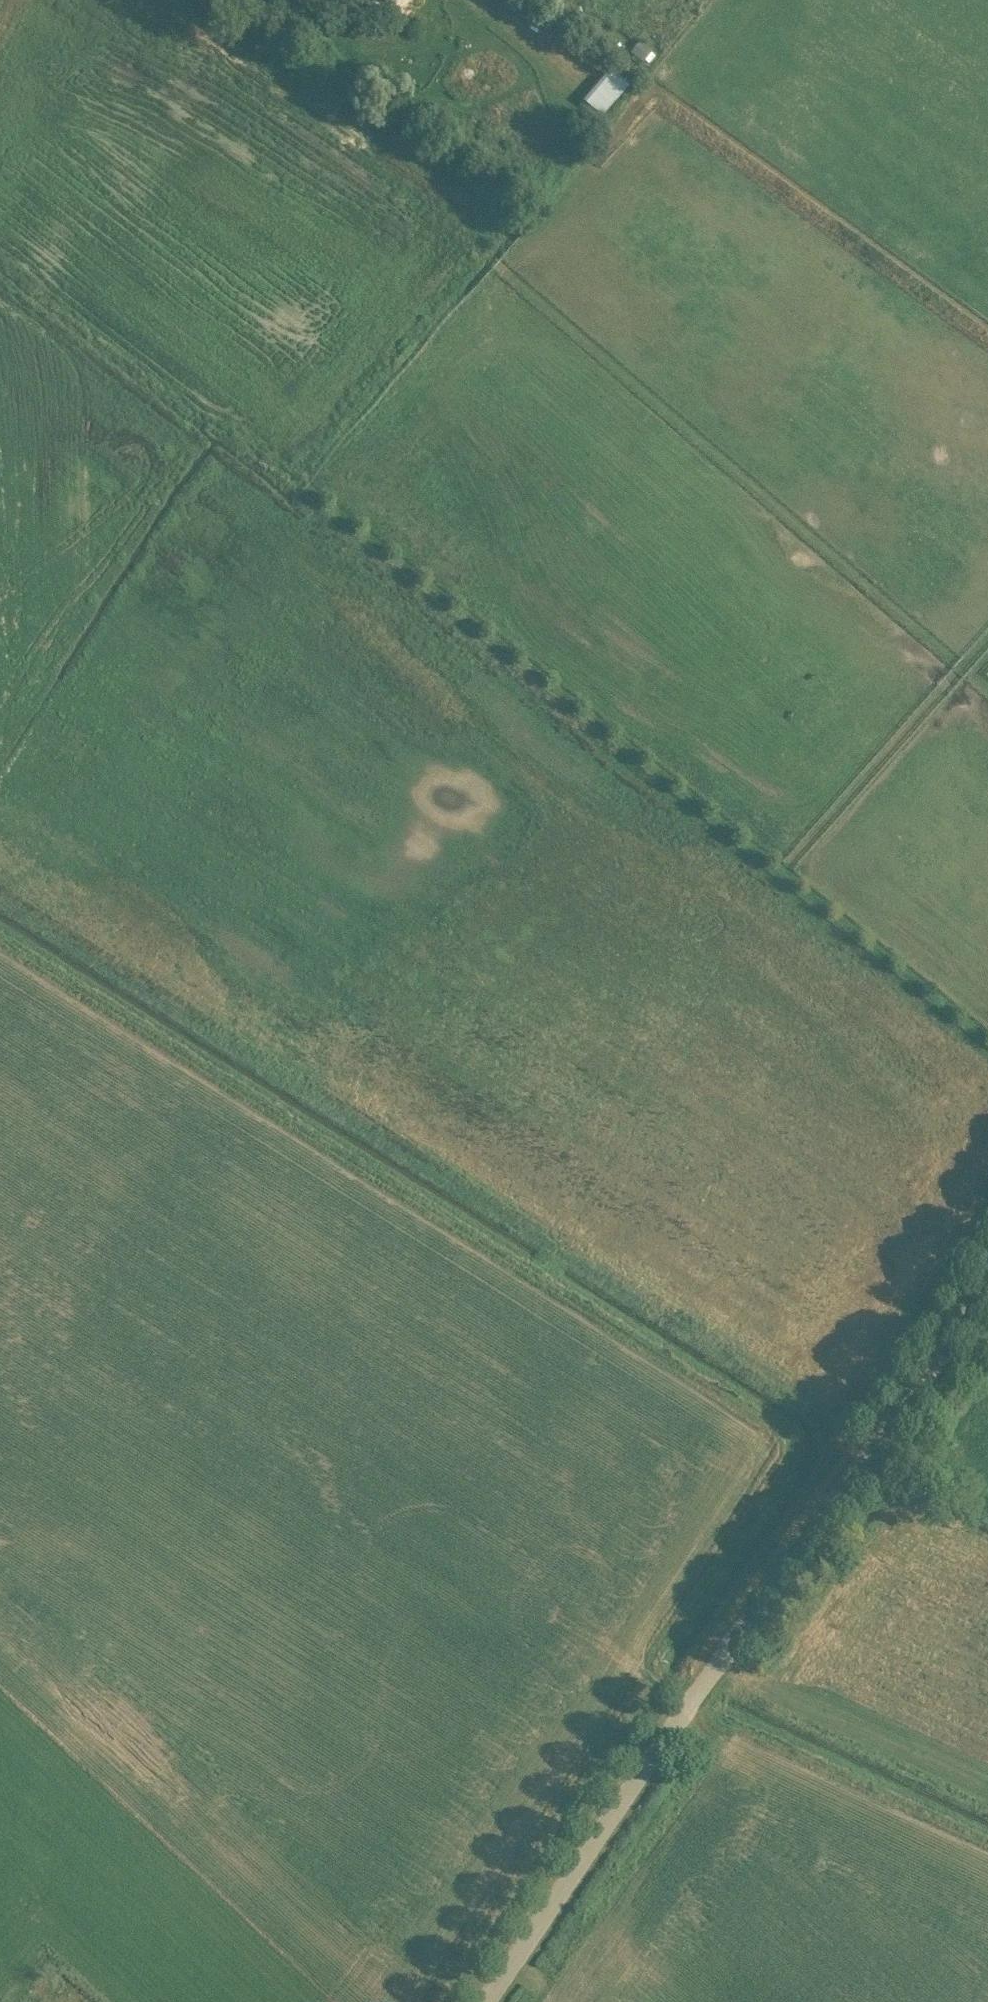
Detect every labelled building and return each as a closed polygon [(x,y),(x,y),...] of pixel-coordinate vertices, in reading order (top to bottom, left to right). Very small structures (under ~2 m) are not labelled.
[(631,55),(644,65),(654,53),(640,42),(631,55)] [(612,69),(585,100),(604,117),(631,86),(612,69)]
